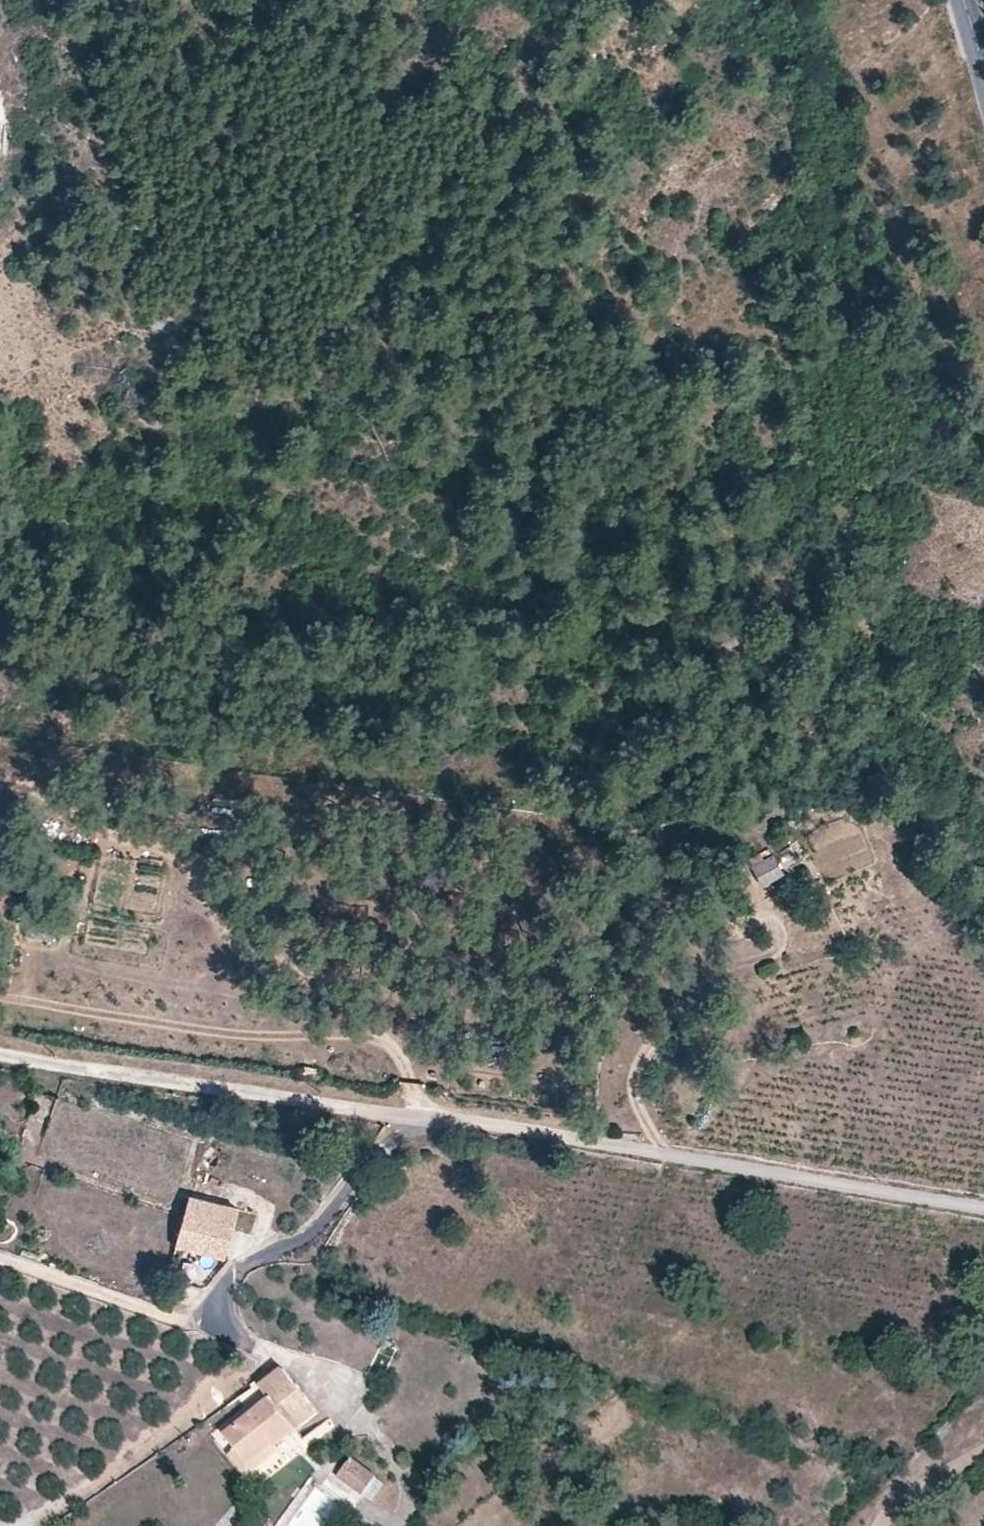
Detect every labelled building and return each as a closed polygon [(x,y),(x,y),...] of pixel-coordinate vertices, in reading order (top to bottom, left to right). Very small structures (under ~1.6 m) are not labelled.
[(767,848),(745,860),(761,887),(782,875),(767,848)] [(220,1209),(189,1200),(177,1239),(224,1252),(229,1234),(214,1229),(220,1209)] [(321,1412),(285,1367),(263,1382),(274,1396),(227,1433),(252,1464),(279,1443),(280,1444),(321,1412)] [(250,1475),(283,1448),(279,1443),(252,1464),(250,1475)] [(252,1464),(239,1449),(232,1454),(250,1475),(252,1464)] [(364,1496),(379,1476),(351,1456),(337,1476),(364,1496)]
